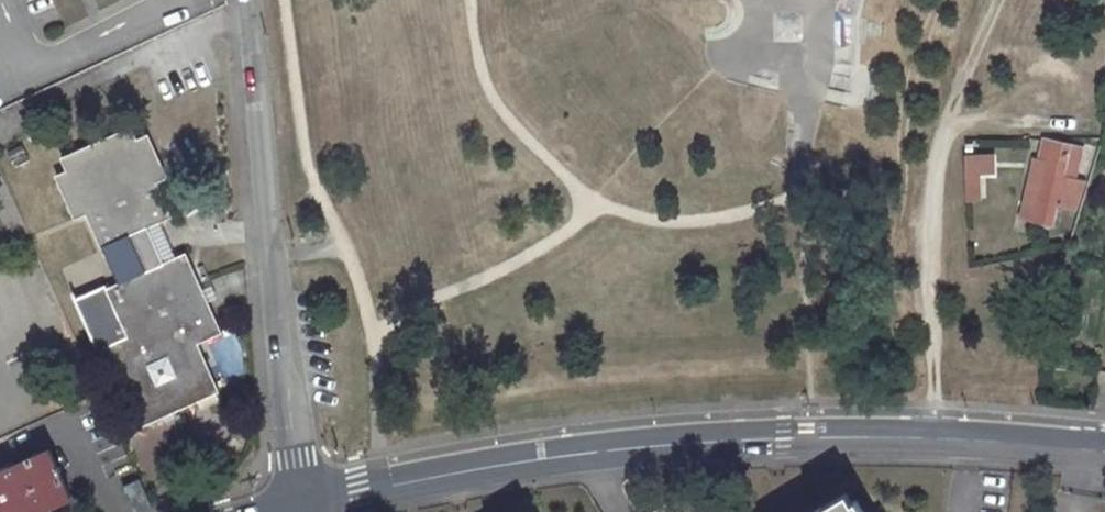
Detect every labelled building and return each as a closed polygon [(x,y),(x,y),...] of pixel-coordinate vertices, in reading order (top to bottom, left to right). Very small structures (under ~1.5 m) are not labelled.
[(142,425),(222,389),(199,338),(223,328),(189,251),(164,262),(148,228),(174,216),(158,181),(170,175),(151,133),(139,139),(134,126),(64,157),(69,171),(60,175),(78,215),(88,211),(105,247),(113,243),(130,279),(111,286),(108,285),(77,299),(100,352),(108,348),(142,425)] [(1076,177),(1085,146),(1049,139),(1043,139),(1039,158),(1047,160),(1042,185),(1029,183),(1023,205),(1037,208),(1033,221),(1052,225),(1058,204),(1079,209),(1088,180),(1076,177)] [(985,192),(998,192),(996,156),(964,157),(966,203),(979,202),(979,199),(986,198),(985,192)] [(1042,185),(1047,160),(1039,158),(1035,157),(1029,183),(1042,185)] [(103,400),(95,404),(104,425),(113,421),(103,400)] [(0,473),(0,511),(25,511),(66,494),(47,451),(0,473)] [(137,475),(122,482),(134,511),(151,505),(137,475)] [(852,497),(827,511),(861,511),(852,497)]
